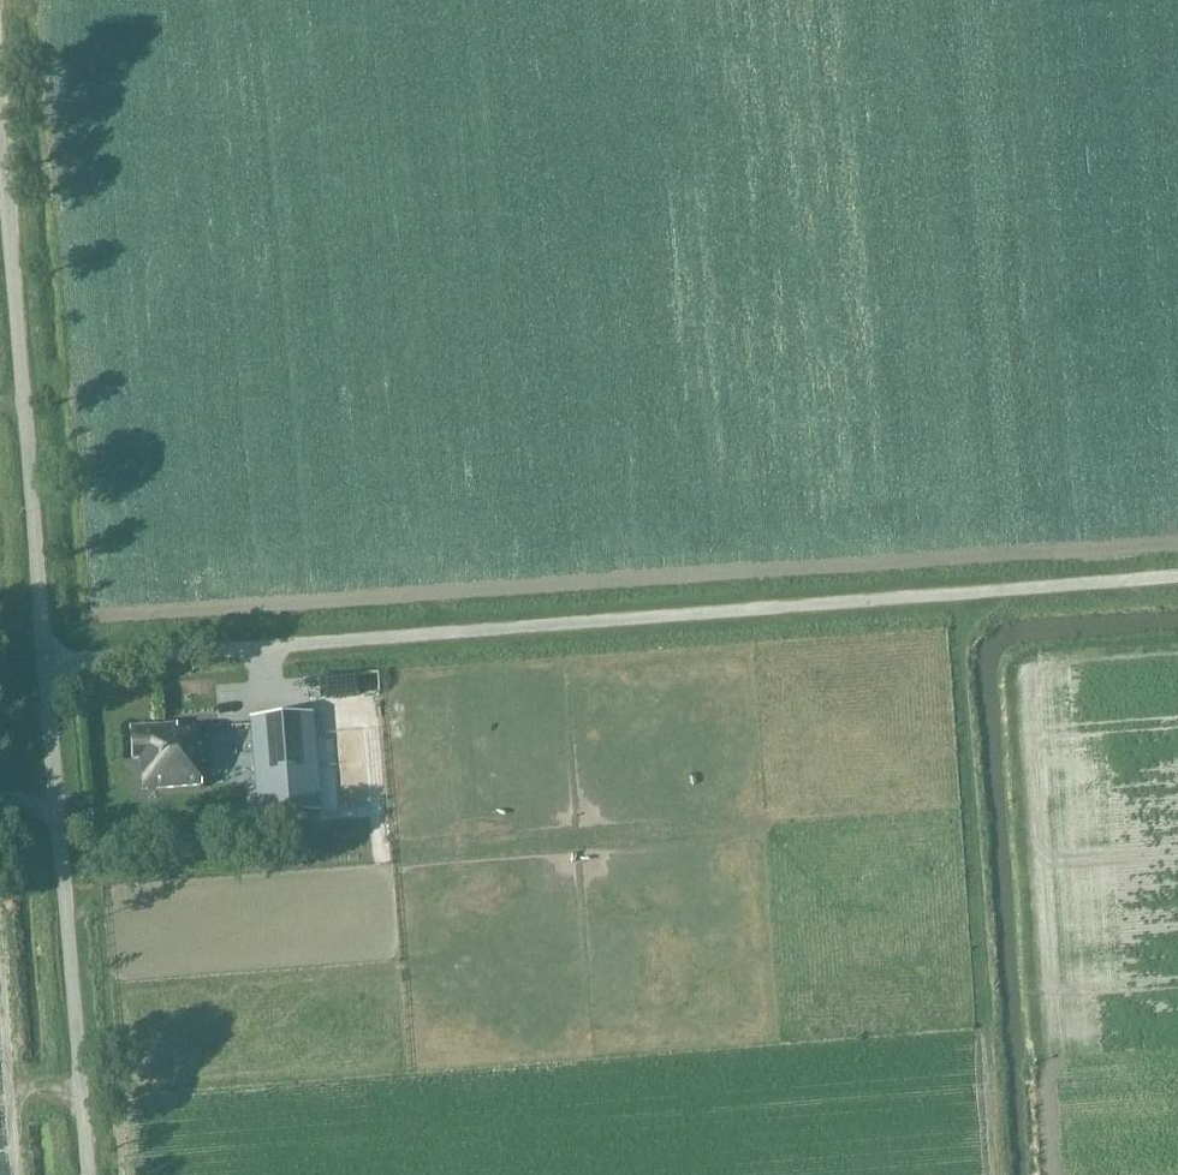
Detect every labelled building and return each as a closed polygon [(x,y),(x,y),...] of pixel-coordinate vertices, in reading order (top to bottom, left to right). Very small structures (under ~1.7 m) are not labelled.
[(311,716),(248,721),(250,741),(253,778),(256,816),(318,812),(311,716)] [(176,724),(129,728),(131,761),(137,761),(140,792),(203,786),(201,763),(205,762),(202,727),(177,729),(176,724)]
